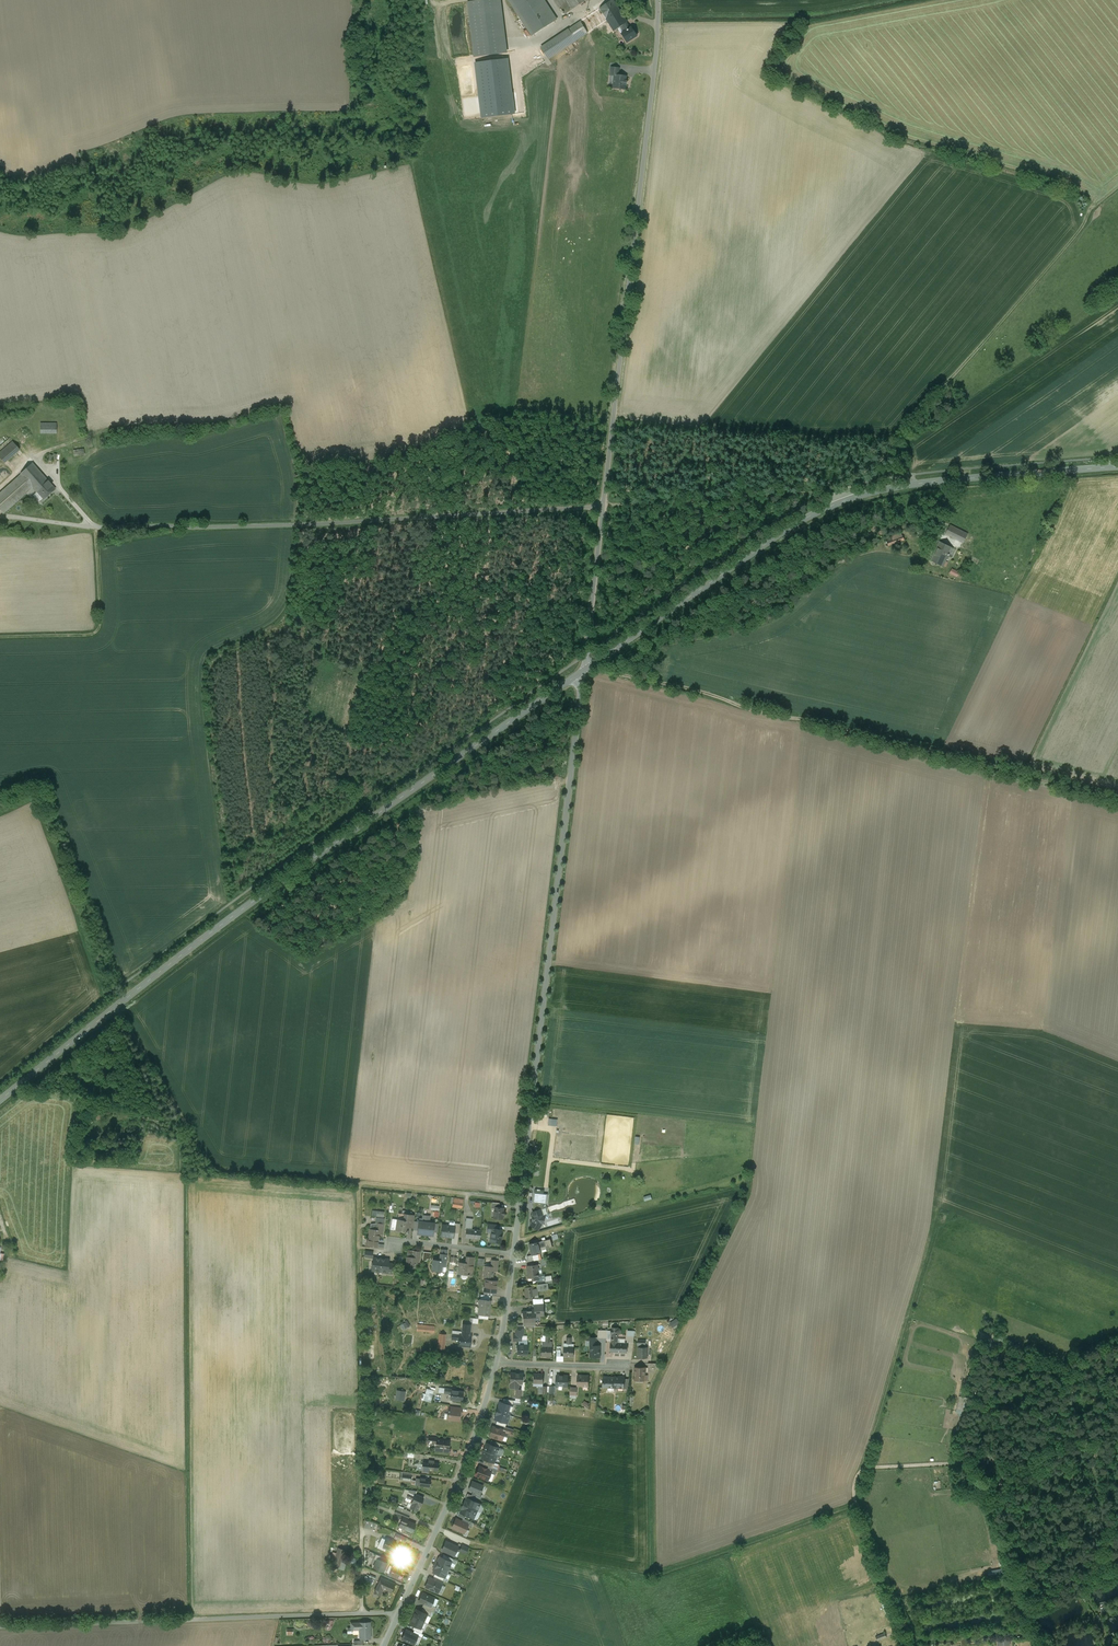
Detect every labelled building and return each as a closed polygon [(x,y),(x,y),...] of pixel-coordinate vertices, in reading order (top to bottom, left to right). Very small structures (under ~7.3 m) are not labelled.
[(468,2),(475,57),(502,53),(495,0),(485,0),(468,2)] [(502,53),(507,53),(501,0),(495,0),(502,53)] [(532,36),(557,20),(544,0),(509,0),(532,36)] [(566,13),(585,1),(584,0),(557,0),(566,13)] [(580,22),(588,33),(607,21),(620,12),(613,0),(612,0),(580,22)] [(620,12),(607,21),(614,31),(617,28),(622,26),(627,23),(627,22),(620,12)] [(580,22),(568,29),(576,41),(587,34),(588,33),(580,22)] [(630,28),(627,23),(622,26),(625,32),(630,28)] [(625,32),(622,33),(627,41),(637,36),(632,28),(630,28),(625,32)] [(548,59),(576,41),(568,29),(541,47),(548,59)] [(619,68),(612,67),(611,75),(615,76),(615,75),(618,76),(619,68)] [(618,76),(615,75),(615,76),(614,88),(625,89),(625,85),(627,85),(627,81),(626,81),(626,77),(618,76)] [(57,424),(41,423),(41,433),(57,433),(57,424)] [(25,425),(10,438),(13,441),(18,447),(33,434),(25,425)] [(0,452),(0,457),(5,463),(20,450),(18,447),(13,441),(0,452)] [(46,478),(32,463),(21,474),(34,489),(46,478)] [(0,493),(0,510),(3,513),(26,493),(29,496),(35,490),(34,489),(21,474),(0,493)] [(46,478),(34,489),(35,490),(43,499),(51,492),(55,489),(46,478)] [(968,534),(950,525),(946,533),(964,542),(968,534)] [(903,535),(886,541),(888,546),(905,540),(903,535)] [(939,542),(936,549),(931,561),(942,566),(943,567),(943,566),(945,561),(947,558),(948,556),(949,555),(949,554),(952,548),(939,542)] [(534,1193),(533,1202),(542,1203),(547,1203),(548,1194),(534,1193)] [(463,1200),(454,1198),(452,1207),(462,1208),(463,1200)] [(533,1207),(535,1211),(541,1209),(544,1208),(542,1203),(533,1202),(533,1207)] [(499,1208),(496,1207),(495,1209),(494,1218),(503,1219),(503,1215),(505,1215),(505,1212),(504,1212),(504,1208),(499,1208)] [(535,1211),(533,1212),(534,1216),(534,1217),(533,1217),(533,1220),(533,1222),(531,1225),(539,1230),(542,1225),(542,1222),(544,1222),(545,1220),(544,1218),(542,1217),(543,1215),(541,1209),(535,1211)] [(404,1221),(398,1220),(396,1230),(405,1232),(406,1224),(410,1224),(411,1215),(405,1214),(404,1221)] [(417,1233),(432,1235),(433,1231),(434,1223),(429,1223),(422,1222),(419,1222),(417,1233)] [(377,1230),(370,1229),(369,1240),(378,1241),(379,1233),(383,1233),(384,1224),(377,1223),(377,1230)] [(454,1226),(442,1225),(441,1236),(453,1238),(454,1233),(455,1226),(454,1226)] [(471,1230),(466,1229),(465,1238),(480,1239),(481,1231),(471,1230)] [(496,1229),(492,1229),(492,1230),(490,1242),(500,1243),(501,1239),(502,1234),(501,1234),(502,1230),(496,1229)] [(550,1239),(538,1242),(538,1243),(540,1248),(546,1246),(547,1249),(553,1247),(550,1239)] [(538,1242),(535,1243),(529,1244),(530,1244),(533,1255),(532,1255),(538,1254),(541,1253),(540,1248),(538,1243),(538,1242)] [(413,1257),(407,1257),(406,1267),(415,1268),(416,1260),(419,1261),(420,1252),(414,1251),(413,1257)] [(431,1253),(423,1252),(422,1261),(427,1261),(427,1259),(430,1260),(431,1253)] [(439,1260),(433,1260),(432,1270),(441,1271),(442,1266),(445,1267),(447,1255),(440,1254),(439,1260)] [(538,1254),(532,1255),(527,1256),(529,1262),(539,1260),(538,1254)] [(474,1257),(466,1257),(466,1263),(460,1262),(458,1274),(469,1275),(469,1274),(472,1275),(474,1257)] [(381,1259),(373,1258),(373,1262),(372,1263),(371,1265),(372,1267),(375,1267),(374,1271),(379,1271),(381,1259)] [(389,1260),(381,1259),(379,1271),(387,1272),(387,1271),(388,1263),(389,1260)] [(491,1267),(485,1266),(484,1276),(493,1277),(493,1270),(497,1270),(498,1261),(492,1260),(491,1267)] [(538,1265),(527,1266),(529,1278),(533,1278),(533,1280),(539,1279),(540,1282),(546,1281),(545,1276),(539,1277),(538,1265)] [(497,1281),(485,1280),(484,1288),(486,1288),(486,1291),(495,1292),(497,1281)] [(548,1283),(536,1285),(537,1289),(534,1289),(534,1292),(549,1290),(548,1283)] [(533,1286),(525,1287),(526,1292),(525,1292),(525,1297),(535,1296),(534,1292),(534,1289),(533,1286)] [(491,1300),(479,1299),(479,1307),(490,1308),(491,1300)] [(543,1303),(533,1304),(534,1309),(534,1311),(534,1319),(537,1319),(537,1316),(544,1315),(543,1303)] [(490,1308),(479,1307),(478,1314),(479,1314),(488,1315),(489,1315),(490,1308)] [(534,1311),(522,1311),(523,1323),(535,1323),(534,1319),(534,1311)] [(676,1318),(669,1323),(672,1327),(679,1323),(676,1318)] [(399,1325),(402,1330),(410,1325),(407,1321),(399,1325)] [(471,1325),(463,1324),(462,1335),(469,1336),(471,1325)] [(626,1343),(616,1343),(616,1334),(617,1334),(619,1332),(619,1330),(618,1328),(617,1328),(617,1327),(611,1327),(611,1328),(610,1328),(610,1334),(610,1342),(609,1351),(620,1351),(620,1352),(625,1352),(626,1343)] [(462,1335),(452,1334),(452,1339),(459,1340),(458,1345),(470,1346),(471,1336),(469,1336),(462,1335)] [(549,1336),(545,1336),(545,1342),(542,1342),(542,1346),(552,1347),(552,1342),(549,1342),(549,1336)] [(573,1344),(570,1344),(571,1337),(566,1337),(566,1343),(564,1343),(564,1347),(563,1347),(563,1356),(573,1356),(573,1344)] [(595,1345),(595,1337),(589,1337),(589,1345),(589,1352),(589,1354),(589,1355),(589,1357),(599,1357),(599,1345),(595,1345)] [(645,1344),(638,1344),(638,1347),(638,1357),(647,1357),(647,1347),(645,1347),(645,1344)] [(518,1345),(517,1345),(517,1354),(521,1354),(521,1355),(527,1355),(527,1345),(518,1345)] [(552,1347),(542,1346),(542,1356),(551,1356),(552,1347)] [(645,1368),(635,1368),(635,1381),(645,1381),(645,1368)] [(522,1374),(515,1374),(516,1373),(510,1373),(509,1383),(510,1383),(517,1383),(522,1384),(523,1374),(522,1374)] [(543,1375),(533,1374),(532,1382),(533,1382),(532,1386),(542,1386),(543,1386),(543,1375)] [(568,1376),(556,1375),(556,1386),(567,1386),(568,1376)] [(588,1376),(577,1376),(577,1386),(588,1386),(588,1376)] [(610,1378),(603,1378),(603,1376),(602,1387),(614,1387),(614,1377),(610,1377),(610,1378)] [(618,1377),(614,1377),(614,1387),(623,1388),(624,1378),(624,1376),(618,1376),(618,1377)] [(463,1392),(455,1391),(456,1390),(452,1389),(451,1394),(451,1399),(462,1401),(463,1392)] [(521,1389),(520,1398),(515,1398),(515,1400),(522,1401),(524,1390),(521,1389)] [(502,1403),(501,1402),(499,1403),(497,1411),(509,1415),(510,1412),(511,1411),(512,1407),(513,1407),(513,1406),(512,1406),(502,1403)] [(966,1404),(957,1402),(955,1415),(963,1417),(966,1404)] [(455,1411),(448,1410),(447,1419),(459,1421),(460,1412),(460,1411),(455,1411)] [(509,1415),(497,1411),(495,1418),(495,1420),(497,1420),(506,1423),(507,1423),(508,1420),(508,1419),(509,1415)] [(503,1430),(492,1426),(491,1431),(490,1431),(488,1432),(488,1434),(489,1436),(502,1440),(504,1432),(505,1430),(503,1430)] [(450,1441),(437,1439),(437,1438),(428,1437),(427,1442),(429,1442),(428,1447),(438,1448),(438,1447),(449,1448),(450,1441)] [(489,1444),(486,1443),(484,1451),(496,1455),(497,1452),(498,1453),(500,1448),(499,1448),(489,1444)] [(993,1445),(981,1446),(983,1461),(987,1461),(986,1454),(986,1450),(993,1449),(993,1445)] [(496,1455),(484,1451),(481,1458),(484,1459),(493,1463),(494,1463),(495,1460),(495,1459),(496,1455)] [(493,1463),(484,1459),(483,1464),(488,1466),(492,1468),(493,1463)] [(434,1461),(428,1460),(428,1462),(428,1470),(438,1471),(438,1463),(433,1463),(434,1461)] [(492,1468),(488,1466),(487,1469),(491,1471),(490,1473),(495,1475),(497,1470),(492,1468)] [(486,1469),(483,1468),(479,1467),(477,1470),(475,1475),(487,1480),(490,1473),(491,1471),(487,1469),(486,1469)] [(431,1479),(420,1477),(420,1480),(419,1486),(429,1487),(431,1479)] [(480,1494),(483,1486),(472,1481),(468,1489),(479,1494),(480,1494)] [(415,1494),(414,1497),(412,1500),(411,1503),(412,1503),(420,1506),(420,1507),(423,1498),(415,1494)] [(473,1501),(467,1498),(465,1502),(464,1501),(463,1505),(476,1511),(480,1504),(473,1501)] [(476,1511),(463,1505),(461,1508),(462,1509),(460,1512),(466,1515),(473,1518),(476,1511)] [(409,1515),(396,1510),(395,1513),(408,1519),(409,1515)] [(407,1521),(402,1519),(399,1527),(404,1529),(407,1521)] [(468,1524),(456,1519),(452,1527),(464,1533),(468,1524)] [(416,1524),(407,1521),(404,1529),(412,1532),(416,1524)] [(406,1538),(397,1533),(395,1538),(404,1543),(406,1538)] [(396,1543),(387,1538),(382,1547),(392,1552),(396,1543)] [(458,1547),(446,1541),(442,1550),(454,1556),(458,1547)] [(410,1549),(402,1545),(402,1546),(400,1549),(398,1553),(407,1557),(410,1549)] [(468,1548),(462,1545),(459,1551),(465,1554),(468,1548)] [(338,1548),(333,1546),(327,1565),(332,1567),(338,1548)] [(442,1558),(440,1557),(438,1561),(437,1561),(435,1564),(449,1570),(451,1566),(449,1565),(451,1562),(442,1558)] [(373,1567),(383,1572),(387,1563),(383,1561),(377,1559),(377,1560),(373,1567)] [(449,1570),(435,1564),(434,1567),(435,1568),(433,1572),(435,1573),(444,1577),(446,1574),(447,1574),(449,1570)] [(389,1573),(389,1574),(397,1578),(401,1569),(393,1565),(391,1570),(389,1573)] [(374,1580),(365,1576),(364,1580),(364,1581),(364,1583),(372,1586),(374,1580)] [(394,1584),(381,1578),(377,1586),(383,1589),(391,1592),(394,1584)] [(442,1584),(429,1578),(425,1587),(438,1593),(442,1584)] [(383,1589),(377,1586),(374,1593),(380,1595),(383,1589)] [(434,1598),(422,1593),(418,1601),(423,1603),(431,1606),(431,1605),(434,1598)] [(431,1606),(423,1603),(422,1607),(423,1608),(431,1612),(434,1613),(436,1607),(431,1605),(431,1606)] [(431,1612),(423,1608),(421,1611),(427,1614),(430,1616),(431,1612)] [(421,1611),(416,1609),(414,1613),(413,1613),(412,1616),(424,1621),(427,1614),(421,1611)] [(424,1621),(412,1616),(410,1618),(411,1620),(409,1624),(414,1626),(420,1629),(421,1628),(424,1621)] [(369,1622),(359,1622),(359,1623),(351,1623),(351,1629),(351,1631),(352,1631),(352,1629),(360,1629),(360,1639),(370,1638),(370,1630),(369,1630),(369,1622)] [(413,1632),(406,1629),(401,1639),(414,1645),(418,1636),(418,1635),(413,1632)] [(880,1642),(891,1639),(889,1633),(878,1637),(880,1642)]
